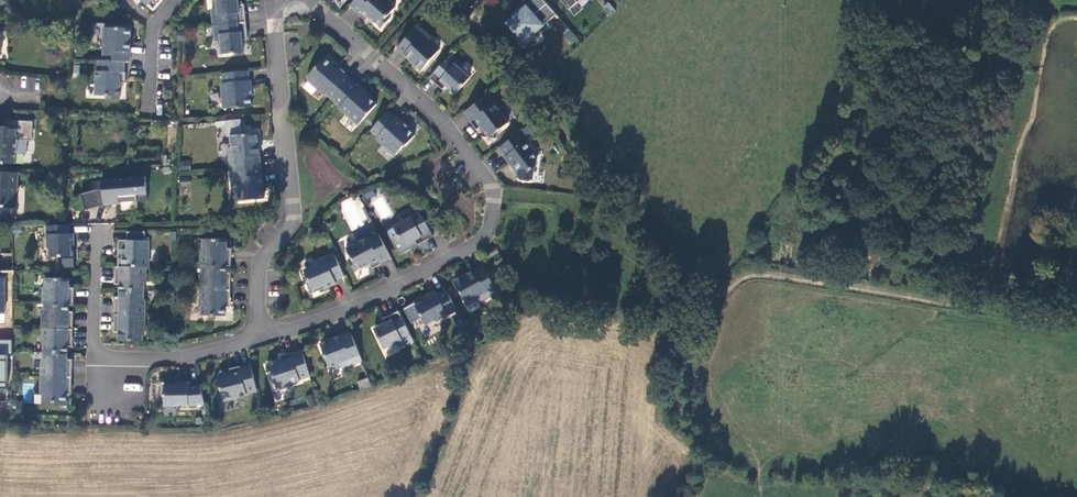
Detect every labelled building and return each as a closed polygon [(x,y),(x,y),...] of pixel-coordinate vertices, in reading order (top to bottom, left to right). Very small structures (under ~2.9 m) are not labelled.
[(153,11),(163,0),(141,0),(153,11)] [(238,0),(216,0),(217,9),(212,9),(213,19),(223,18),(224,24),(246,22),(244,4),(239,5),(238,0)] [(350,5),(358,13),(357,14),(366,21),(369,17),(381,28),(391,18),(388,16),(395,8),(387,0),(355,0),(350,5)] [(529,12),(534,18),(547,6),(542,0),(529,0),(523,5),(529,12)] [(570,12),(578,5),(575,1),(576,0),(559,0),(570,12)] [(519,13),(513,18),(515,20),(509,26),(516,35),(514,38),(525,50),(533,42),(531,39),(539,32),(542,35),(550,27),(548,25),(557,17),(547,6),(534,18),(529,12),(523,18),(519,13)] [(246,22),(224,24),(224,30),(214,31),(215,41),(220,40),(222,55),(244,52),(242,40),(248,39),(246,22)] [(417,26),(397,49),(421,71),(439,50),(431,43),(433,40),(417,26)] [(131,28),(104,28),(103,60),(125,61),(130,61),(131,28)] [(562,35),(572,45),(578,39),(568,28),(562,35)] [(444,61),(429,78),(443,90),(446,86),(456,94),(470,77),(460,68),(463,64),(456,57),(449,65),(444,61)] [(307,77),(307,80),(325,95),(326,94),(333,100),(351,81),(344,74),(345,73),(337,66),(336,68),(324,58),(307,77)] [(103,60),(98,60),(98,71),(96,71),(96,95),(106,96),(106,99),(120,99),(121,83),(126,83),(126,72),(124,72),(125,61),(103,60)] [(249,80),(248,71),(223,73),(225,94),(222,94),(223,108),(237,106),(237,108),(252,107),(251,96),(252,95),(251,80),(249,80)] [(351,81),(333,100),(340,107),(339,108),(358,125),(377,104),(365,94),(366,92),(359,86),(358,87),(351,81)] [(486,95),(465,112),(471,120),(470,121),(477,130),(481,127),(483,129),(482,136),(497,139),(498,130),(509,123),(494,103),(493,104),(486,95)] [(395,118),(388,111),(371,130),(386,144),(385,146),(395,155),(404,145),(405,146),(415,135),(407,128),(408,127),(396,116),(395,118)] [(17,163),(17,152),(28,153),(29,139),(33,140),(34,121),(12,120),(12,127),(0,126),(0,163),(17,163)] [(519,132),(499,148),(506,156),(505,157),(514,169),(516,167),(518,170),(517,178),(519,181),(530,182),(532,180),(534,168),(536,167),(537,159),(532,152),(533,148),(527,140),(526,141),(519,132)] [(261,166),(258,133),(230,136),(232,147),(228,148),(230,169),(261,166)] [(178,161),(179,170),(190,169),(189,160),(178,161)] [(264,198),(261,166),(230,169),(232,190),(236,190),(237,201),(264,198)] [(0,171),(0,219),(2,219),(3,217),(19,216),(20,172),(0,171)] [(95,191),(82,196),(87,211),(105,205),(121,204),(121,203),(138,201),(138,202),(149,201),(147,177),(103,180),(104,190),(95,191)] [(358,195),(339,202),(350,231),(368,223),(358,195)] [(393,227),(404,246),(415,240),(418,245),(433,236),(422,216),(417,219),(412,210),(403,215),(406,220),(393,227)] [(70,226),(47,226),(47,248),(50,250),(50,258),(61,258),(61,260),(75,259),(74,252),(72,249),(71,246),(74,246),(74,234),(70,235),(70,226)] [(391,257),(379,233),(369,238),(368,237),(358,242),(357,240),(347,245),(348,247),(347,248),(352,258),(349,259),(355,272),(370,264),(372,268),(382,263),(381,262),(391,257)] [(201,248),(200,265),(202,265),(227,266),(231,266),(232,248),(227,248),(227,239),(203,239),(203,248),(201,248)] [(147,250),(148,241),(127,240),(127,249),(118,249),(118,266),(146,267),(149,267),(149,250),(147,250)] [(496,248),(487,253),(490,258),(499,253),(496,248)] [(344,276),(335,254),(314,264),(312,267),(304,270),(309,281),(306,282),(311,294),(336,283),(335,280),(344,276)] [(227,266),(202,265),(202,274),(200,274),(200,289),(231,290),(231,272),(227,272),(227,266)] [(146,267),(118,266),(116,266),(115,284),(120,284),(119,290),(144,291),(144,282),(146,282),(146,267)] [(483,266),(454,281),(467,305),(477,300),(479,303),(498,293),(483,266)] [(70,278),(45,278),(45,287),(43,287),(43,304),(45,304),(69,305),(73,305),(74,288),(70,287),(70,278)] [(231,290),(200,289),(199,306),(201,306),(201,315),(225,316),(226,307),(230,307),(231,290)] [(144,291),(119,290),(119,297),(115,297),(114,314),(145,315),(146,300),(144,300),(144,291)] [(436,292),(411,305),(418,317),(421,315),(426,325),(434,321),(437,322),(458,310),(446,290),(437,295),(436,292)] [(69,305),(45,304),(44,313),(42,313),(42,328),(73,329),(73,311),(69,311),(69,305)] [(409,331),(399,311),(383,318),(385,323),(374,329),(384,349),(396,342),(399,347),(408,343),(403,334),(409,331)] [(145,315),(114,314),(114,331),(118,331),(118,340),(143,341),(143,332),(145,332),(145,315)] [(73,329),(42,328),(42,343),(44,343),(44,352),(68,353),(68,346),(72,346),(73,329)] [(409,331),(403,334),(408,343),(413,340),(409,331)] [(362,361),(351,332),(320,344),(330,369),(341,365),(342,368),(362,361)] [(7,401),(9,340),(0,339),(0,401),(7,401)] [(310,376),(302,351),(292,354),(291,352),(281,356),(282,361),(267,366),(271,379),(274,378),(277,388),(279,388),(280,390),(290,387),(289,384),(300,381),(300,379),(310,376)] [(68,359),(68,353),(44,352),(43,361),(41,361),(41,376),(72,377),(72,359),(68,359)] [(247,395),(247,394),(257,391),(251,365),(240,368),(240,367),(230,369),(231,374),(228,375),(221,371),(213,385),(221,389),(224,401),(247,395)] [(72,377),(41,376),(41,393),(42,393),(42,402),(67,403),(67,394),(71,394),(72,377)] [(356,381),(359,389),(370,385),(367,377),(356,381)] [(189,382),(161,382),(161,395),(164,395),(165,405),(189,405),(204,403),(200,385),(189,386),(189,382)] [(124,383),(124,390),(141,391),(141,385),(124,383)]
